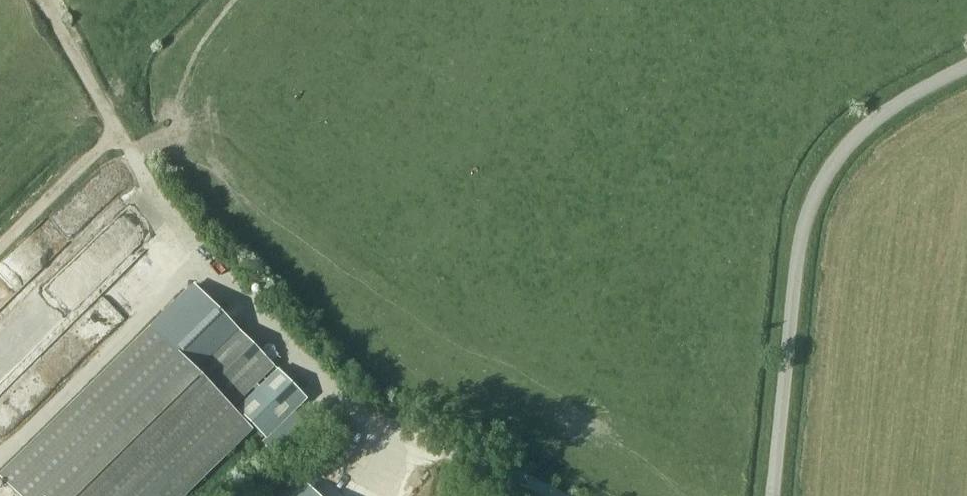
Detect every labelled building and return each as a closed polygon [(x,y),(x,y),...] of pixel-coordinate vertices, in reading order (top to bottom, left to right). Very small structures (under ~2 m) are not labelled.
[(274,365),(195,285),(0,477),(19,495),(185,495),(253,429),(231,407),(274,365)] [(238,409),(266,438),(306,399),(278,370),(238,409)] [(310,488),(301,495),(318,495),(310,488)]
